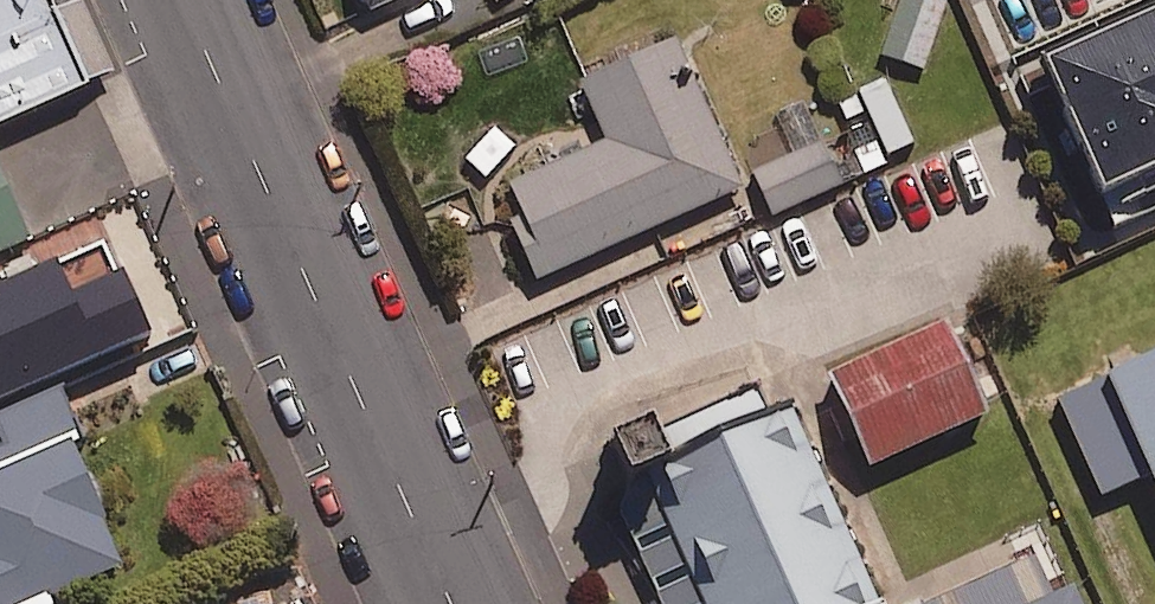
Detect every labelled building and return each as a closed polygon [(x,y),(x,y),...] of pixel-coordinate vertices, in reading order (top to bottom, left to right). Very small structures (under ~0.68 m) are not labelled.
[(87,86),(48,0),(0,0),(0,124),(87,86)] [(369,12),(394,0),(364,0),(369,12)] [(883,55),(925,68),(946,0),(900,0),(883,55)] [(1063,115),(1154,74),(1154,0),(1012,0),(1063,115)] [(672,38),(578,81),(603,137),(506,181),(522,215),(508,221),(535,281),(741,189),(672,38)] [(845,183),(828,142),(754,173),(772,214),(845,183)] [(28,239),(0,177),(0,252),(28,239)] [(120,263),(74,284),(59,251),(0,279),(0,404),(152,334),(120,263)] [(954,318),(822,375),(866,475),(998,417),(954,318)] [(1050,400),(1097,504),(1148,481),(1154,497),(1154,353),(1050,400)] [(607,446),(677,603),(867,603),(870,603),(770,375),(607,446)] [(0,411),(0,603),(32,603),(128,562),(76,442),(85,437),(62,384),(0,411)] [(1070,583),(1023,603),(1080,603),(1070,583)] [(282,597),(285,603),(317,603),(309,585),(282,597)]
